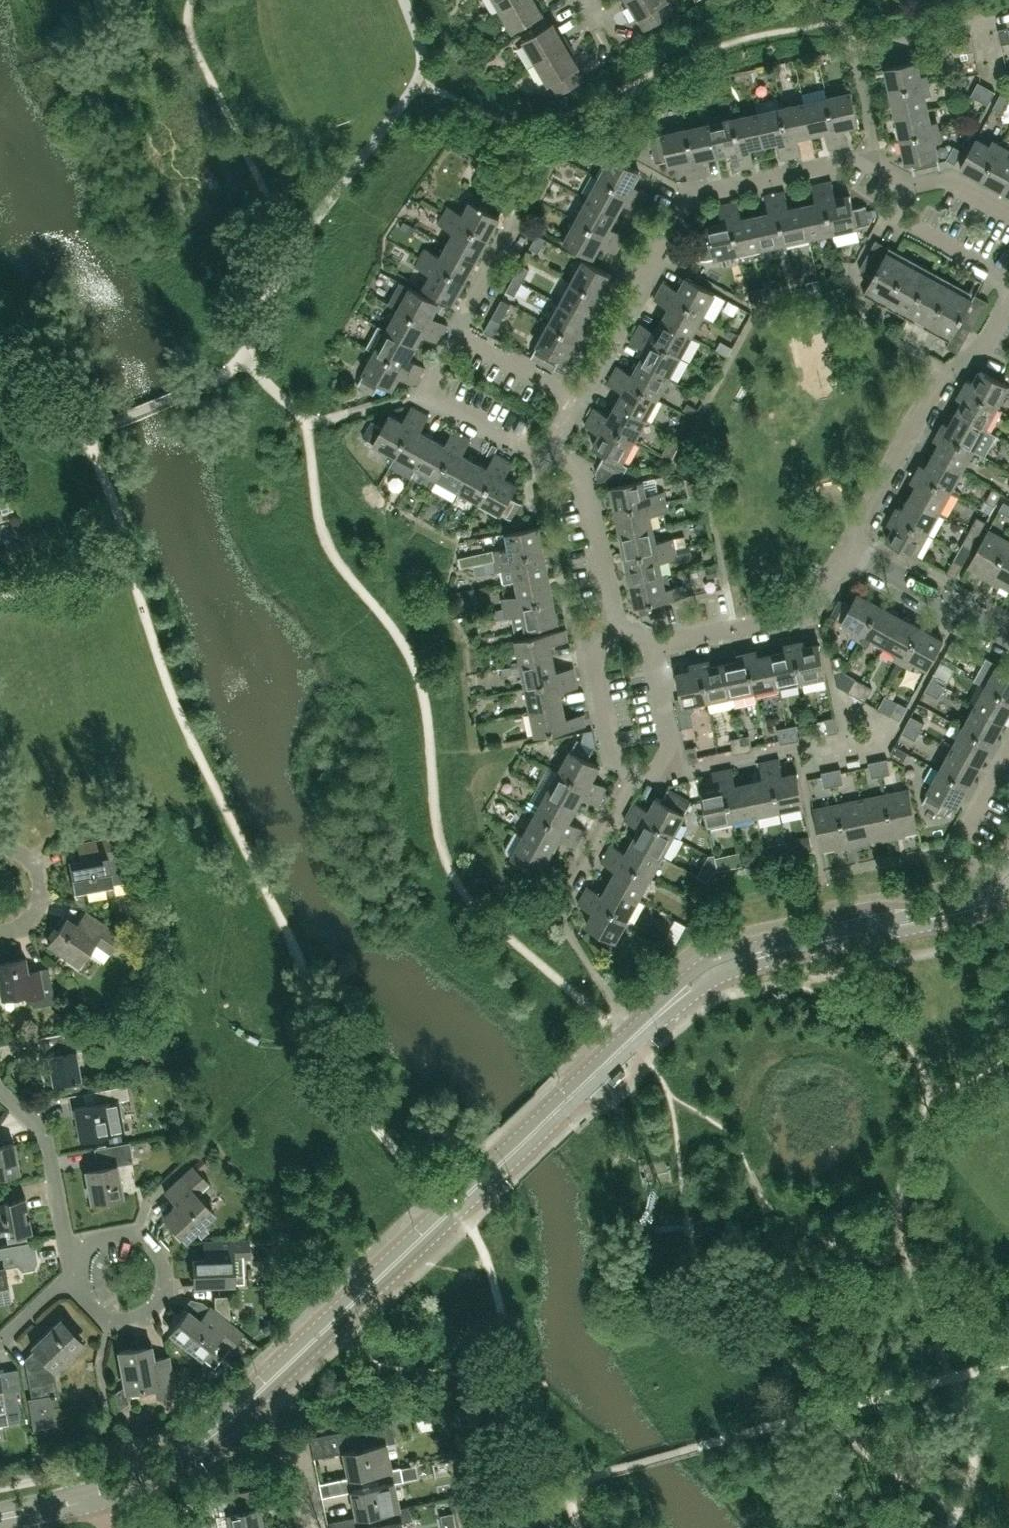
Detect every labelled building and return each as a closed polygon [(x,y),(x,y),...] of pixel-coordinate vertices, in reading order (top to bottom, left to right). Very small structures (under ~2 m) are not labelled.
[(501,11),(519,0),(494,0),(501,11)] [(523,33),(547,20),(536,0),(519,0),(501,11),(513,31),(520,27),(523,33)] [(669,1),(668,0),(627,0),(638,19),(644,29),(645,31),(676,13),(674,10),(669,1)] [(536,63),(567,45),(554,22),(550,24),(547,20),(523,33),(526,38),(523,40),(536,63)] [(1008,27),(999,29),(1002,44),(1008,42),(1008,30),(1008,27)] [(974,50),(971,35),(961,37),(964,52),(974,50)] [(584,76),(579,68),(580,67),(567,45),(536,63),(549,85),(551,84),(555,92),(558,96),(586,80),(584,76)] [(928,83),(926,74),(920,75),(917,60),(886,67),(891,91),(928,83)] [(988,87),(981,83),(978,82),(970,94),(979,99),(988,87)] [(928,108),(925,95),(931,94),(928,83),(891,91),(896,115),(928,108)] [(988,104),(994,94),(995,91),(988,87),(979,99),(988,104)] [(859,124),(852,94),(852,92),(828,97),(838,146),(848,144),(845,127),(859,124)] [(1008,99),(1008,98),(1001,94),(994,107),(1002,112),(1008,99)] [(838,146),(828,97),(804,102),(811,134),(825,131),(828,149),(838,146)] [(811,134),(804,102),(781,108),(792,157),(801,155),(798,137),(811,134)] [(792,157),(781,108),(757,113),(764,145),(778,142),(782,159),(792,157)] [(939,130),(937,120),(931,122),(928,108),(896,115),(902,138),(939,130)] [(764,145),(757,113),(734,118),(745,167),(755,165),(751,148),(764,145)] [(745,167),(734,118),(710,123),(717,155),(731,152),(735,169),(745,167)] [(717,155),(710,123),(687,128),(698,177),(708,175),(704,158),(717,155)] [(698,177),(687,128),(650,137),(656,163),(668,160),(669,166),(684,162),(688,180),(698,177)] [(941,169),(935,141),(941,140),(939,130),(902,138),(907,163),(912,162),(915,174),(941,169)] [(982,179),(1001,145),(992,140),(989,145),(975,138),(960,166),(982,179)] [(955,164),(963,150),(954,145),(947,159),(955,164)] [(1008,179),(1008,156),(1007,155),(1008,151),(1008,149),(1001,145),(982,179),(1003,190),(1008,179)] [(633,184),(640,172),(611,156),(599,178),(644,202),(649,193),(633,184)] [(644,202),(599,178),(588,198),(617,214),(623,202),(639,211),(644,202)] [(869,223),(865,205),(853,208),(850,195),(835,198),(832,180),(822,183),(832,231),(869,223)] [(812,185),(816,202),(802,205),(809,236),(832,231),(822,183),(812,185)] [(809,236),(802,205),(788,208),(785,191),(775,193),(785,242),(809,236)] [(785,242),(775,193),(765,195),(769,212),(755,215),(762,247),(785,242)] [(610,226),(617,214),(588,198),(576,219),(621,244),(626,235),(610,226)] [(499,217),(471,201),(464,214),(448,206),(444,214),(488,239),(499,217)] [(762,247),(755,215),(742,218),(738,201),(727,203),(738,252),(762,247)] [(738,252),(727,203),(718,205),(722,223),(707,226),(710,239),(698,241),(702,260),(738,252)] [(476,260),(488,239),(444,214),(438,224),(454,232),(447,244),(476,260)] [(621,244),(576,219),(564,241),(593,257),(600,244),(616,252),(621,244)] [(538,252),(546,238),(537,233),(530,247),(538,252)] [(888,300),(908,264),(887,252),(890,247),(875,239),(859,268),(873,276),(866,288),(888,300)] [(476,260),(447,244),(441,256),(425,248),(420,257),(464,281),(476,260)] [(452,303),(464,281),(420,257),(416,266),(431,274),(424,287),(452,303)] [(584,259),(572,281),(606,300),(611,291),(606,288),(613,275),(584,259)] [(522,282),(529,269),(520,264),(513,277),(522,282)] [(909,312),(929,276),(908,264),(888,300),(909,312)] [(930,323),(950,287),(929,276),(909,312),(930,323)] [(514,295),(522,282),(513,277),(506,290),(514,295)] [(664,281),(659,289),(703,314),(715,292),(687,277),(680,290),(664,281)] [(601,309),(606,300),(572,281),(561,302),(589,318),(596,306),(601,309)] [(432,316),(439,303),(411,287),(399,309),(443,333),(447,324),(432,316)] [(973,331),(989,302),(974,294),(971,299),(950,287),(930,323),(951,335),(948,340),(949,341),(946,346),(958,352),(970,330),(973,331)] [(703,314),(659,289),(654,298),(670,307),(664,319),(692,335),(703,314)] [(510,303),(501,298),(483,331),(492,335),(510,303)] [(729,300),(724,309),(734,315),(739,305),(729,300)] [(582,330),(589,318),(561,302),(549,324),(583,342),(588,333),(582,330)] [(443,333),(399,309),(387,330),(415,346),(422,334),(438,342),(443,333)] [(692,335),(664,319),(657,332),(641,323),(636,332),(680,356),(692,335)] [(572,348),(578,351),(583,342),(549,324),(530,357),(554,370),(561,359),(565,361),(572,348)] [(409,358),(415,346),(387,330),(379,325),(367,347),(376,351),(420,375),(424,367),(409,358)] [(640,362),(668,377),(680,356),(636,332),(631,341),(647,349),(640,362)] [(721,341),(715,351),(727,358),(733,347),(721,341)] [(420,375),(376,351),(357,384),(374,394),(380,382),(392,389),(399,376),(415,384),(420,375)] [(640,362),(634,374),(618,365),(613,374),(657,398),(668,377),(640,362)] [(997,407),(1008,385),(981,370),(973,383),(968,380),(963,388),(997,407)] [(617,404),(645,419),(657,398),(613,374),(608,383),(624,392),(617,404)] [(957,412),(985,428),(997,407),(963,388),(958,398),(964,401),(957,412)] [(688,403),(682,412),(692,418),(698,409),(688,403)] [(645,419),(617,404),(611,416),(595,407),(589,416),(633,441),(645,419)] [(396,455),(420,411),(411,406),(402,421),(389,414),(383,426),(372,420),(362,437),(396,455)] [(417,467),(432,438),(420,431),(429,416),(420,411),(396,455),(390,466),(411,478),(417,467)] [(974,449),(985,428),(957,412),(950,425),(945,421),(940,430),(974,449)] [(593,447),(605,453),(596,469),(598,480),(622,476),(628,465),(622,462),(633,441),(589,416),(585,425),(601,434),(593,447)] [(438,478),(462,434),(453,429),(444,445),(432,438),(417,467),(438,478)] [(962,470),(974,449),(940,430),(935,440),(940,443),(934,454),(962,470)] [(459,490),(474,461),(462,455),(471,439),(462,434),(438,478),(459,490)] [(998,454),(1008,462),(1008,447),(1004,444),(998,454)] [(480,501),(504,457),(495,453),(487,468),(474,461),(459,490),(480,501)] [(927,467),(921,464),(917,472),(950,491),(962,470),(934,454),(927,467)] [(511,497),(517,485),(504,478),(513,462),(504,457),(480,501),(513,520),(522,503),(511,497)] [(912,482),(917,485),(911,497),(939,512),(950,491),(917,472),(912,482)] [(701,487),(685,478),(688,496),(702,493),(701,487)] [(646,494),(643,480),(611,486),(616,511),(665,500),(677,498),(675,488),(646,494)] [(993,487),(986,500),(994,505),(1001,492),(993,487)] [(939,512),(911,497),(904,509),(898,506),(893,515),(927,533),(939,512)] [(653,528),(650,514),(667,511),(665,500),(616,511),(621,534),(653,528)] [(1003,501),(999,510),(1008,515),(1008,504),(1003,501)] [(514,524),(526,521),(522,503),(513,520),(514,524)] [(915,555),(927,533),(893,515),(888,524),(894,527),(887,539),(915,555)] [(978,534),(986,521),(977,516),(970,529),(978,534)] [(543,550),(538,526),(507,532),(510,547),(492,551),(494,560),(543,550)] [(626,558),(675,548),(673,538),(656,541),(653,528),(621,534),(626,558)] [(971,547),(978,534),(970,529),(963,542),(971,547)] [(1008,543),(1008,541),(988,530),(968,566),(990,578),(1008,543)] [(684,535),(673,538),(675,548),(686,545),(684,535)] [(990,578),(1008,588),(1008,543),(990,578)] [(686,545),(675,548),(677,557),(692,554),(690,545),(686,545)] [(663,575),(660,561),(677,557),(675,548),(626,558),(631,582),(663,575)] [(548,574),(543,550),(494,560),(496,571),(514,567),(517,580),(548,574)] [(492,551),(475,554),(477,564),(485,562),(494,560),(492,551)] [(955,577),(962,563),(953,559),(946,572),(955,577)] [(494,560),(485,562),(487,572),(496,571),(494,560)] [(717,566),(706,568),(708,578),(719,576),(717,566)] [(504,608),(553,597),(548,574),(517,580),(519,594),(502,598),(504,608)] [(636,606),(685,596),(683,585),(666,588),(663,575),(631,582),(636,606)] [(851,633),(860,638),(879,604),(857,593),(851,604),(840,598),(831,615),(854,628),(851,633)] [(558,622),(553,597),(504,608),(506,618),(513,616),(516,631),(558,622)] [(663,615),(662,607),(661,602),(639,606),(642,619),(663,615)] [(885,644),(900,616),(879,604),(860,638),(869,643),(872,638),(885,644)] [(504,608),(490,611),(492,621),(506,618),(504,608)] [(903,662),(921,628),(900,616),(885,644),(896,651),(893,657),(897,659),(903,662)] [(927,668),(943,640),(921,628),(903,662),(911,666),(914,661),(927,668)] [(565,629),(516,639),(521,663),(553,657),(550,643),(567,639),(565,629)] [(966,646),(953,638),(948,647),(961,655),(966,646)] [(828,685),(820,643),(805,646),(804,640),(794,642),(802,680),(804,690),(828,685)] [(802,680),(794,642),(784,644),(785,650),(772,653),(778,685),(802,680)] [(757,650),(747,652),(755,690),(778,685),(772,653),(758,656),(757,650)] [(738,660),(724,663),(731,695),(733,705),(757,700),(755,690),(747,652),(737,654),(738,660)] [(844,670),(841,655),(831,657),(834,672),(844,670)] [(553,657),(521,663),(526,687),(575,677),(573,667),(556,670),(553,657)] [(733,705),(731,695),(724,663),(711,666),(710,659),(699,661),(707,700),(710,710),(733,705)] [(897,659),(890,673),(895,676),(903,662),(897,659)] [(693,725),(691,713),(695,708),(694,702),(707,700),(699,661),(690,664),(691,670),(677,673),(681,697),(676,698),(682,727),(693,725)] [(998,663),(986,685),(1008,698),(1008,669),(998,663)] [(511,667),(501,669),(502,677),(512,675),(511,667)] [(943,689),(947,680),(934,673),(929,682),(943,689)] [(575,677),(526,687),(531,711),(563,704),(560,690),(577,687),(575,677)] [(857,696),(864,683),(856,678),(848,692),(857,696)] [(943,689),(929,682),(924,690),(938,697),(943,689)] [(865,701),(872,687),(864,683),(857,696),(865,701)] [(986,685),(975,706),(1003,722),(1008,710),(1008,698),(986,685)] [(900,720),(907,706),(898,702),(891,715),(900,720)] [(585,725),(583,713),(566,717),(563,704),(531,711),(536,735),(585,725)] [(996,734),(1003,722),(975,706),(963,728),(997,746),(1002,737),(996,734)] [(920,731),(924,722),(911,715),(906,724),(920,731)] [(838,731),(835,716),(825,718),(828,733),(838,731)] [(799,739),(796,724),(786,726),(790,741),(799,739)] [(915,740),(920,731),(906,724),(901,732),(915,740)] [(790,741),(786,726),(777,728),(780,743),(790,741)] [(992,755),(997,746),(963,728),(952,748),(980,764),(986,752),(992,755)] [(599,765),(588,759),(594,748),(593,747),(596,746),(592,730),(584,731),(583,742),(577,738),(559,771),(603,795),(608,787),(592,778),(599,765)] [(752,749),(749,734),(739,736),(743,751),(752,749)] [(743,751),(739,736),(730,737),(733,753),(743,751)] [(699,760),(695,745),(686,747),(689,762),(699,760)] [(903,761),(908,752),(894,745),(890,754),(903,761)] [(973,776),(980,764),(952,748),(940,770),(974,788),(979,779),(973,776)] [(804,804),(797,772),(783,775),(779,758),(769,760),(779,809),(804,804)] [(890,773),(887,758),(878,760),(881,775),(890,773)] [(779,809),(769,760),(759,762),(763,779),(749,782),(756,814),(779,809)] [(881,775),(878,760),(868,762),(871,777),(881,775)] [(756,814),(749,782),(736,785),(732,767),(722,770),(733,819),(756,814)] [(843,783),(841,772),(840,768),(831,770),(834,785),(843,783)] [(733,819),(722,770),(712,772),(716,789),(701,792),(708,824),(733,819)] [(834,785),(831,770),(822,772),(825,787),(834,785)] [(969,797),(974,788),(940,770),(922,803),(939,812),(945,801),(951,804),(956,807),(963,794),(969,797)] [(603,795),(559,771),(547,792),(576,808),(582,796),(598,805),(603,795)] [(673,834),(691,801),(667,788),(661,800),(657,797),(650,810),(634,801),(629,810),(673,834)] [(918,829),(909,789),(884,794),(893,834),(918,829)] [(547,792),(536,813),(580,838),(585,829),(569,820),(576,808),(547,792)] [(893,834),(884,794),(861,799),(869,839),(893,834)] [(869,839),(861,799),(837,803),(846,844),(869,839)] [(945,801),(939,812),(945,815),(951,804),(945,801)] [(846,844),(837,803),(813,809),(821,849),(846,844)] [(662,855),(673,834),(629,810),(624,819),(640,828),(633,840),(662,855)] [(580,838),(536,813),(524,835),(553,850),(559,838),(575,847),(580,838)] [(546,862),(553,850),(524,835),(515,830),(505,847),(509,850),(507,854),(513,857),(509,864),(508,865),(510,866),(522,873),(523,870),(533,876),(536,870),(556,881),(562,871),(546,862)] [(124,857),(120,834),(76,842),(79,858),(68,860),(76,902),(86,907),(83,889),(113,884),(113,882),(128,880),(124,857)] [(662,855),(633,840),(627,852),(611,843),(606,852),(650,876),(662,855)] [(639,898),(650,876),(606,852),(601,861),(617,870),(610,882),(639,898)] [(724,856),(715,858),(718,871),(727,869),(724,856)] [(639,898),(610,882),(604,894),(588,885),(583,895),(627,919),(639,898)] [(615,941),(627,919),(583,895),(578,903),(594,912),(587,925),(615,941)] [(121,935),(85,910),(76,924),(66,917),(48,943),(78,963),(95,938),(111,949),(110,950),(111,951),(121,935)] [(48,967),(27,970),(25,957),(0,961),(0,988),(1,996),(25,992),(26,997),(31,996),(32,1006),(55,1002),(48,967)] [(82,1077),(77,1050),(92,1047),(89,1027),(37,1036),(41,1057),(47,1055),(52,1083),(82,1077)] [(82,1081),(64,1084),(65,1091),(83,1087),(82,1081)] [(123,1130),(118,1099),(128,1098),(126,1084),(84,1091),(86,1104),(75,1107),(80,1138),(123,1130)] [(121,1134),(110,1136),(111,1144),(122,1143),(121,1134)] [(122,1196),(116,1164),(133,1161),(130,1141),(122,1143),(111,1144),(94,1148),(98,1167),(86,1169),(92,1201),(122,1196)] [(14,1142),(0,1144),(0,1175),(19,1171),(14,1142)] [(201,1158),(193,1165),(198,1170),(206,1162),(201,1158)] [(214,1211),(198,1194),(209,1182),(198,1170),(193,1165),(165,1191),(176,1203),(163,1215),(185,1238),(214,1211)] [(12,1187),(0,1189),(0,1228),(12,1226),(14,1233),(6,1235),(6,1236),(32,1231),(27,1206),(16,1208),(12,1187)] [(248,1239),(204,1241),(204,1257),(193,1258),(194,1283),(182,1283),(182,1284),(243,1282),(242,1257),(249,1257),(248,1239)] [(5,1266),(18,1264),(23,1269),(34,1267),(37,1259),(34,1244),(30,1241),(0,1246),(0,1299),(10,1297),(5,1266)] [(229,1347),(242,1331),(210,1305),(199,1318),(188,1309),(170,1331),(201,1356),(214,1366),(229,1347)] [(58,1394),(53,1369),(83,1341),(60,1318),(32,1345),(41,1354),(27,1368),(32,1398),(28,1399),(33,1427),(56,1423),(51,1395),(58,1394)] [(176,1393),(169,1355),(153,1358),(150,1345),(118,1351),(124,1385),(125,1390),(126,1390),(156,1384),(159,1395),(157,1396),(157,1397),(176,1393)] [(7,1422),(22,1419),(17,1388),(15,1389),(15,1390),(2,1393),(0,1379),(0,1423),(7,1422)] [(128,1402),(126,1390),(125,1390),(124,1385),(114,1392),(118,1409),(128,1402)] [(385,1469),(380,1445),(394,1442),(390,1420),(308,1437),(313,1457),(341,1451),(347,1477),(385,1469)] [(412,1464),(399,1467),(402,1480),(415,1478),(412,1464)] [(350,1494),(355,1516),(393,1509),(388,1484),(402,1481),(402,1480),(399,1467),(385,1469),(347,1477),(317,1483),(320,1494),(320,1496),(350,1491),(350,1494)] [(256,1501),(280,1496),(277,1484),(223,1494),(214,1496),(219,1519),(227,1517),(229,1527),(261,1527),(256,1501)] [(396,1523),(410,1520),(407,1506),(393,1509),(355,1516),(326,1522),(327,1527),(397,1527),(396,1523)]
